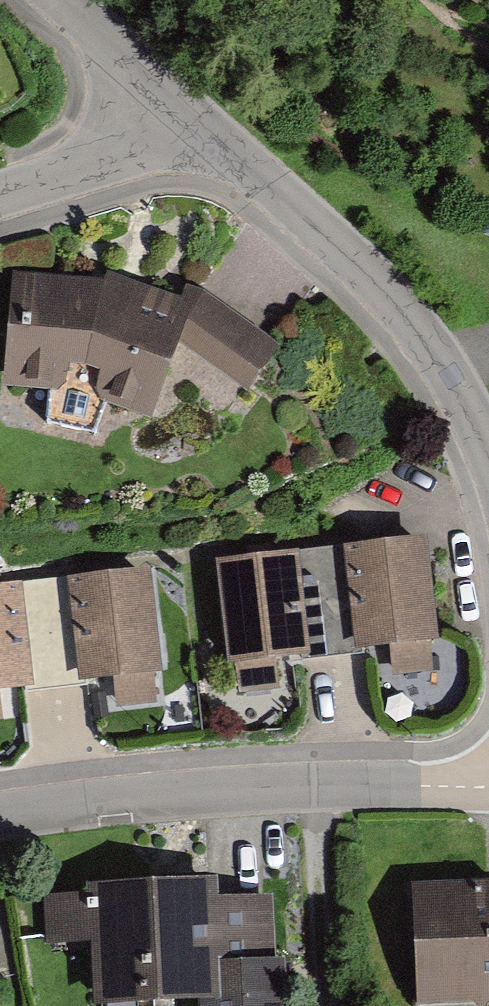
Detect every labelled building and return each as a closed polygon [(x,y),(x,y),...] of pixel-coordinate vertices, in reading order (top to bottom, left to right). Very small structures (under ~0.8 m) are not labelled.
[(196,290),(178,308),(88,268),(86,282),(10,279),(0,323),(0,377),(68,384),(138,415),(157,339),(229,391),(259,341),(196,290)] [(414,540),(330,548),(339,648),(380,645),(382,672),(425,668),(414,540)] [(284,553),(210,561),(222,686),(280,680),(277,652),(293,651),(284,553)] [(143,572),(68,578),(76,680),(110,678),(111,698),(153,695),(143,572)] [(13,684),(0,584),(0,686),(13,684)] [(75,885),(75,902),(47,903),(49,954),(83,952),(85,1005),(267,1005),(264,901),(203,903),(203,880),(75,885)] [(403,890),(406,1005),(427,1005),(466,1005),(485,990),(488,990),(488,893),(482,887),(403,890)]
